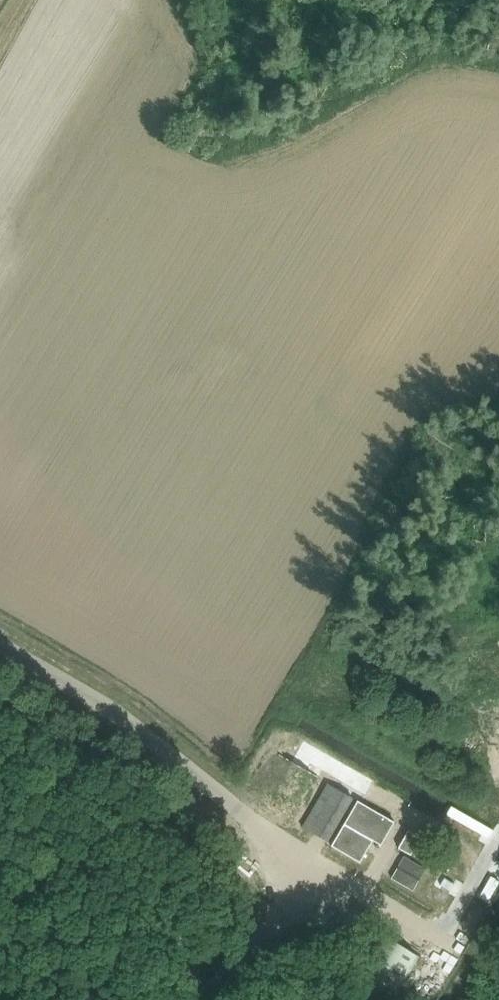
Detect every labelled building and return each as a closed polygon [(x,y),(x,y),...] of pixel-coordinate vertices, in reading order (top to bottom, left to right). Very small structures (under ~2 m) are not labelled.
[(301,827),(310,833),(328,843),(353,800),(326,784),(301,827)] [(357,802),(331,847),(360,864),(372,842),(381,847),(394,823),(357,802)] [(412,833),(400,853),(413,862),(424,841),(412,833)] [(393,888),(417,898),(426,876),(401,866),(393,888)] [(397,941),(368,995),(376,999),(408,999),(430,959),(397,941)]
